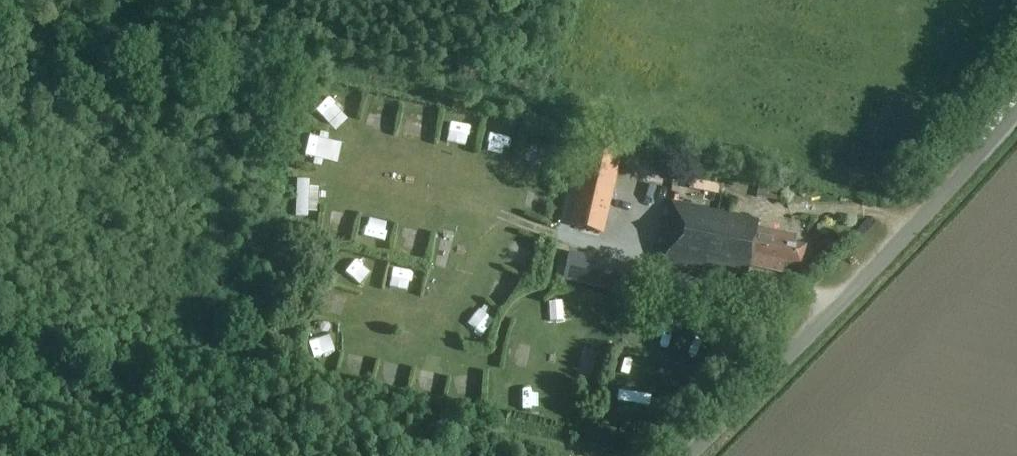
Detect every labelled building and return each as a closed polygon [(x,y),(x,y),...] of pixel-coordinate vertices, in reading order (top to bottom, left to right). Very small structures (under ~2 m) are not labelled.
[(321,122),(335,111),(324,97),(310,109),(321,122)] [(322,141),(300,139),(298,154),(321,156),(322,141)] [(483,140),(479,152),(494,158),(499,146),(483,140)] [(608,236),(619,174),(588,168),(577,230),(608,236)] [(692,173),(691,178),(688,189),(718,195),(721,179),(692,173)] [(306,182),(287,181),(286,220),(305,220),(306,182)] [(521,192),(519,210),(537,213),(539,195),(521,192)] [(801,269),(805,248),(789,245),(791,236),(757,229),(759,221),(673,202),(664,245),(668,246),(664,265),(747,283),(751,267),(784,274),(786,265),(801,269)] [(324,213),(320,233),(342,237),(346,217),(324,213)] [(366,213),(359,240),(376,245),(383,217),(366,213)] [(410,255),(417,233),(400,227),(393,249),(410,255)] [(505,242),(496,266),(517,273),(526,250),(505,242)] [(625,297),(632,268),(569,253),(562,282),(625,297)] [(337,277),(353,289),(363,275),(347,263),(337,277)] [(383,295),(406,296),(407,272),(384,271),(383,295)] [(500,306),(508,286),(489,278),(481,298),(500,306)] [(318,311),(343,319),(348,303),(323,295),(318,311)] [(467,345),(490,330),(474,304),(450,319),(467,345)] [(670,340),(672,332),(651,327),(649,336),(670,340)] [(305,338),(304,357),(325,357),(326,338),(305,338)] [(375,386),(393,388),(397,356),(378,354),(375,386)] [(341,378),(358,378),(359,356),(341,356),(341,378)] [(452,397),(468,397),(468,375),(451,376),(452,397)]
